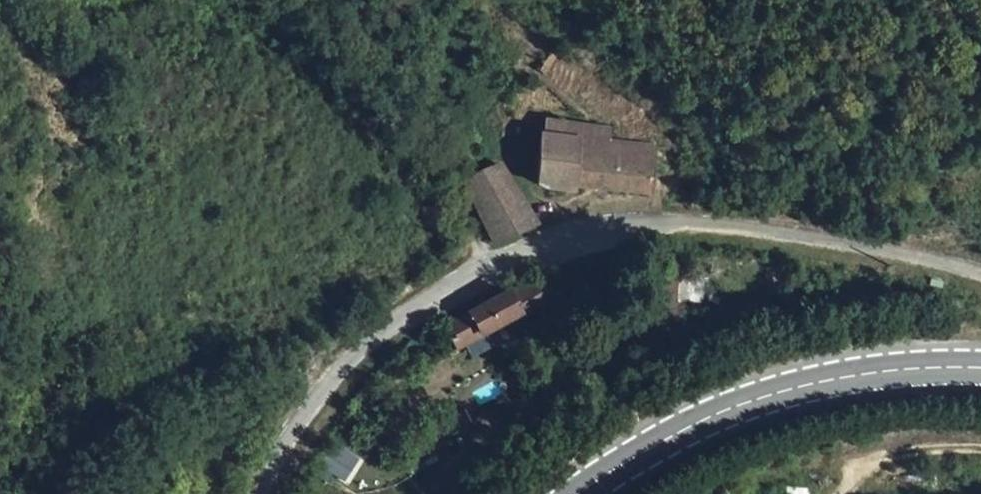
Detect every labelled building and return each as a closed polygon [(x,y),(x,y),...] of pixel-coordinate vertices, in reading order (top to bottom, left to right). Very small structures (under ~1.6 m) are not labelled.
[(558,136),(561,123),(543,120),(542,134),(558,136)] [(576,187),(653,194),(654,167),(655,146),(607,140),(607,130),(561,123),(558,136),(542,134),(538,183),(550,189),(576,192),(576,187)] [(679,170),(681,150),(655,146),(654,167),(679,170)] [(493,242),(538,225),(499,165),(467,183),(493,242)] [(510,298),(507,293),(445,326),(440,331),(451,350),(516,317),(518,320),(544,305),(536,286),(510,298)]
